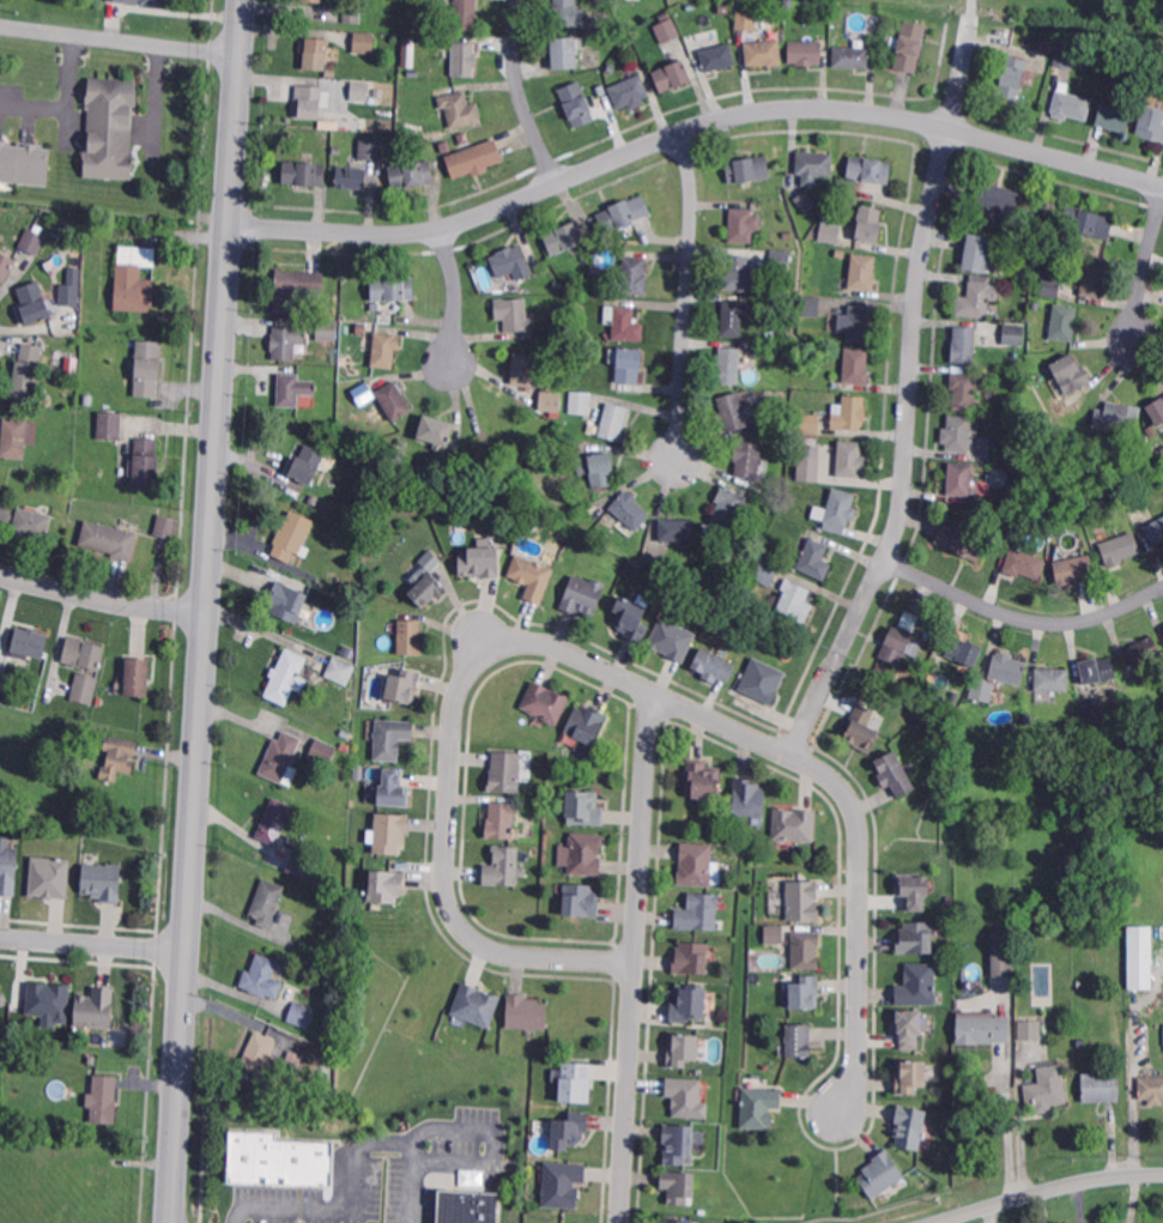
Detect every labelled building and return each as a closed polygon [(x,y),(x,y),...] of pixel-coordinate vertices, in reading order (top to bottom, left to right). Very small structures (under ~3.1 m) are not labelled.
[(454,30),(456,0),(479,0),(477,31),(454,30)] [(553,25),(554,0),(579,0),(579,25),(553,25)] [(362,23),(344,22),(345,6),(363,7),(362,23)] [(757,31),(737,29),(739,10),(759,12),(757,31)] [(662,23),(660,17),(670,13),(672,19),(662,23)] [(916,72),(894,67),(905,18),(928,24),(916,72)] [(664,46),(655,28),(674,19),(683,37),(664,46)] [(890,38),(882,37),(883,26),(890,26),(890,38)] [(373,32),(352,31),(352,51),(372,52),(373,32)] [(325,68),(302,67),(303,48),(305,49),(307,35),(327,36),(325,68)] [(401,66),(412,66),(413,36),(401,36),(401,66)] [(553,68),(552,37),(579,36),(580,67),(553,68)] [(783,65),(770,66),(769,62),(749,65),(746,42),(781,38),(783,65)] [(823,62),(814,62),(814,66),(799,66),(799,62),(791,62),(791,40),(824,40),(823,62)] [(1073,68),(1054,62),(1060,41),(1079,47),(1073,68)] [(476,77),(453,75),(454,42),(477,42),(476,77)] [(704,69),(699,49),(729,42),(734,62),(704,69)] [(870,67),(835,66),(835,46),(870,46),(870,67)] [(1019,102),(998,96),(1008,54),(1030,59),(1019,102)] [(661,93),(652,73),(682,59),(691,80),(661,93)] [(335,74),(325,73),(326,65),(335,66),(335,74)] [(632,109),(630,104),(619,109),(610,85),(642,72),(652,95),(644,97),(647,103),(632,109)] [(135,107),(134,107),(132,147),(134,147),(133,170),(132,170),(132,180),(83,177),(84,151),(86,151),(89,110),(86,110),(86,96),(89,96),(89,78),(138,80),(135,107)] [(368,98),(350,97),(351,79),(369,80),(368,98)] [(411,89),(410,80),(420,79),(420,89),(411,89)] [(576,128),(559,87),(581,79),(596,119),(576,128)] [(322,111),(320,111),(320,117),(298,116),(301,81),(322,84),(321,103),(323,103),(322,111)] [(1088,119),(1070,114),(1067,120),(1050,114),(1058,87),(1094,98),(1088,119)] [(383,98),(374,97),(375,90),(383,90),(383,98)] [(470,103),(479,101),(483,120),(452,127),(447,107),(441,108),(438,96),(467,90),(470,103)] [(1127,132),(1097,125),(1103,102),(1132,109),(1127,132)] [(1145,103),(1162,109),(1162,142),(1137,134),(1145,103)] [(490,172),(476,177),(474,171),(455,178),(447,156),(496,137),(504,161),(489,167),(490,172)] [(382,159),(359,157),(362,139),(383,140),(382,159)] [(49,188),(0,183),(0,143),(6,144),(6,146),(26,147),(26,146),(38,147),(38,149),(53,151),(49,188)] [(834,175),(820,175),(819,184),(804,183),(804,172),(796,172),(798,150),(835,152),(834,175)] [(731,183),(729,181),(727,159),(769,153),(773,177),(731,183)] [(891,183),(848,177),(852,155),(894,159),(891,183)] [(394,189),(389,164),(432,158),(435,180),(425,181),(426,184),(394,189)] [(326,186),(284,183),(285,161),(327,163),(326,186)] [(365,188),(334,186),(337,163),(368,165),(365,188)] [(1017,214),(976,204),(982,180),(1023,190),(1017,214)] [(807,212),(795,198),(811,186),(823,200),(807,212)] [(653,212),(620,226),(606,232),(598,212),(628,198),(629,200),(646,193),(653,212)] [(879,241),(856,237),(862,204),(885,207),(879,241)] [(1110,240),(1062,226),(1068,204),(1116,217),(1110,240)] [(763,229),(755,229),(753,242),(729,241),(731,206),(753,206),(752,213),(763,213),(763,229)] [(836,240),(818,236),(823,214),(841,218),(836,240)] [(550,253),(543,232),(571,220),(580,241),(550,253)] [(41,232),(47,235),(38,255),(19,246),(29,228),(34,230),(36,225),(43,229),(41,232)] [(987,272),(963,267),(970,231),(993,236),(987,272)] [(532,271),(515,277),(511,268),(498,274),(489,255),(496,253),(495,250),(510,243),(511,244),(519,241),(532,271)] [(156,265),(144,265),(144,277),(156,277),(155,310),(115,309),(117,261),(121,261),(121,243),(157,244),(156,265)] [(5,281),(0,279),(0,249),(17,258),(5,281)] [(791,270),(771,268),(773,249),(792,250),(791,270)] [(844,259),(835,256),(836,249),(846,252),(844,259)] [(874,290),(849,287),(854,252),(878,255),(874,290)] [(749,289),(725,287),(726,267),(728,268),(728,253),(751,254),(749,289)] [(649,295),(623,293),(625,254),(648,255),(647,273),(650,273),(649,295)] [(1102,297),(1080,293),(1086,258),(1107,261),(1102,297)] [(80,305),(60,304),(60,284),(68,284),(69,267),(81,267),(80,305)] [(323,296),(299,295),(298,315),(274,314),(275,267),(281,267),(281,271),(325,273),(323,296)] [(1060,296),(1042,293),(1044,268),(1064,271),(1060,296)] [(405,277),(416,276),(417,298),(374,301),(372,276),(405,273),(405,277)] [(28,323),(20,304),(24,303),(18,285),(40,278),(53,315),(28,323)] [(1000,301),(992,299),(988,317),(956,314),(958,293),(968,295),(969,280),(993,283),(992,285),(1001,286),(1000,301)] [(820,315),(801,314),(804,293),(822,296),(820,315)] [(528,316),(534,316),(534,328),(507,329),(507,317),(496,317),(495,297),(527,296),(528,316)] [(743,335),(722,334),(725,299),(745,301),(743,335)] [(1074,341),(1050,337),(1055,301),(1080,304),(1074,341)] [(646,339),(614,338),(616,304),(636,305),(635,322),(646,322),(646,339)] [(870,340),(849,339),(849,331),(840,331),(840,313),(849,313),(850,304),(871,305),(870,340)] [(338,340),(317,339),(319,316),(339,317),(338,340)] [(307,343),(297,343),(297,358),(274,357),(275,350),(272,350),(272,332),(275,332),(275,323),(308,325),(307,343)] [(976,363),(952,361),(955,325),(977,326),(976,363)] [(1025,345),(1004,344),(1005,325),(1026,326),(1025,345)] [(401,349),(396,349),(394,368),(371,365),(376,328),(404,332),(401,349)] [(164,359),(159,359),(158,396),(135,395),(138,338),(165,339),(164,359)] [(32,402),(10,398),(17,361),(19,362),(22,344),(42,347),(32,402)] [(641,383),(617,381),(618,362),(610,361),(611,345),(643,347),(641,383)] [(737,381),(715,380),(719,346),(719,345),(740,347),(737,381)] [(872,385),(844,383),(846,346),(870,346),(868,367),(872,367),(872,385)] [(1067,393),(1052,363),(1072,351),(1089,382),(1067,393)] [(550,389),(547,388),(547,390),(563,392),(561,413),(538,411),(540,390),(541,390),(543,387),(511,385),(513,371),(511,371),(514,353),(535,356),(534,370),(551,373),(550,389)] [(65,357),(64,373),(75,374),(76,358),(65,357)] [(314,392),(297,390),(296,404),(277,402),(278,371),(298,373),(297,379),(315,379),(314,392)] [(976,410),(953,408),(955,388),(951,388),(951,371),(979,373),(976,410)] [(363,405),(352,388),(368,379),(377,395),(363,405)] [(395,420),(377,389),(395,379),(413,408),(395,420)] [(592,413),(570,412),(573,389),(593,390),(592,413)] [(745,401),(753,399),(758,414),(749,417),(751,424),(725,432),(717,411),(721,411),(717,396),(741,389),(745,401)] [(865,429),(832,426),(834,401),(843,402),(843,394),(867,395),(865,429)] [(1146,406),(1162,396),(1162,423),(1159,425),(1146,406)] [(776,407),(774,401),(781,399),(783,406),(776,407)] [(622,441),(599,434),(608,400),(631,406),(622,441)] [(1135,426),(1133,426),(1132,436),(1120,435),(1121,425),(1107,422),(1107,428),(1092,424),(1096,407),(1104,408),(1106,400),(1139,406),(1135,426)] [(117,436),(96,435),(97,411),(97,410),(120,411),(117,436)] [(820,432),(801,431),(802,412),(822,412),(820,432)] [(450,446),(418,436),(425,413),(456,422),(450,446)] [(971,452),(947,450),(947,442),(943,442),(943,426),(949,426),(949,413),(974,416),(971,452)] [(26,458),(2,455),(5,416),(29,418),(26,458)] [(334,430),(325,430),(325,419),(334,420),(334,430)] [(160,489),(134,488),(137,435),(158,436),(158,453),(162,453),(160,489)] [(761,477),(737,474),(739,461),(734,460),(737,438),(764,442),(761,477)] [(867,470),(862,470),(861,476),(837,474),(840,438),(864,441),(862,454),(868,454),(867,470)] [(313,485),(290,474),(298,455),(301,456),(308,442),(328,452),(313,485)] [(618,484),(594,489),(592,471),(580,473),(577,456),(612,450),(618,484)] [(817,479),(796,478),(798,454),(818,455),(817,479)] [(971,495),(949,492),(950,461),(974,462),(971,495)] [(1143,488),(1138,479),(1144,476),(1149,484),(1143,488)] [(734,529),(713,520),(721,501),(716,498),(722,484),(749,496),(734,529)] [(638,531),(611,508),(628,486),(640,496),(637,500),(653,513),(638,531)] [(847,533),(823,527),(825,520),(812,516),(816,503),(829,507),(835,486),(858,492),(847,533)] [(12,526),(0,523),(0,512),(2,502),(54,514),(48,539),(12,531),(12,526)] [(328,511),(321,508),(325,502),(331,504),(328,511)] [(316,519),(299,555),(295,552),(290,562),(272,555),(277,543),(274,541),(285,517),(287,519),(292,508),(316,519)] [(175,541),(153,535),(159,515),(180,521),(175,541)] [(1144,525),(1162,515),(1162,537),(1153,543),(1144,525)] [(695,540),(660,540),(660,517),(696,517),(695,540)] [(132,559),(113,555),(114,551),(81,543),(87,519),(139,532),(132,559)] [(980,562),(935,540),(945,520),(991,541),(980,562)] [(1108,567),(1100,541),(1135,529),(1141,550),(1122,556),(1125,562),(1108,567)] [(826,579),(798,567),(811,535),(830,544),(824,558),(834,562),(826,579)] [(1040,577),(1022,571),(1020,575),(1004,570),(1012,545),(1047,557),(1040,577)] [(498,577),(481,577),(481,575),(459,576),(459,555),(468,553),(468,547),(498,547),(498,577)] [(417,560),(430,571),(441,559),(428,548),(417,560)] [(1059,582),(1054,561),(1091,552),(1096,575),(1059,582)] [(540,605),(523,598),(529,585),(527,583),(526,585),(515,581),(515,579),(508,576),(515,555),(555,570),(540,605)] [(771,586),(756,579),(764,558),(781,565),(771,586)] [(422,607),(407,592),(429,570),(444,586),(443,586),(422,607)] [(589,581),(590,576),(605,581),(590,614),(559,605),(571,574),(589,581)] [(806,623),(777,609),(786,591),(782,589),(787,579),(812,589),(807,600),(814,604),(806,623)] [(295,624),(269,613),(272,607),(269,606),(273,598),(269,597),(277,581),(308,595),(299,616),(301,619),(298,623),(295,624)] [(641,643),(624,636),(625,632),(619,630),(616,619),(618,613),(613,611),(620,597),(647,609),(640,623),(648,626),(641,643)] [(918,616),(904,610),(897,624),(912,630),(918,616)] [(683,664),(666,656),(667,655),(659,650),(658,652),(647,647),(660,618),(696,635),(683,664)] [(420,655),(398,654),(399,620),(420,622),(420,635),(422,635),(420,655)] [(901,665),(879,655),(894,624),(916,634),(901,665)] [(40,632),(50,635),(46,656),(29,653),(26,659),(11,654),(18,626),(29,629),(30,625),(41,628),(40,632)] [(974,666),(946,654),(956,632),(983,646),(974,666)] [(101,668),(63,659),(69,634),(108,644),(101,668)] [(1134,665),(1125,646),(1151,634),(1159,652),(1134,665)] [(299,676),(307,679),(303,690),(296,686),(287,704),(266,695),(274,674),(269,673),(273,665),(278,666),(286,646),(308,655),(299,676)] [(727,684),(717,679),(715,685),(702,678),(704,674),(691,668),(701,647),(737,665),(727,684)] [(991,676),(997,648),(1014,652),(1013,658),(1028,661),(1023,682),(991,676)] [(350,659),(343,656),(346,650),(352,654),(350,659)] [(151,695),(126,694),(128,655),(152,658),(151,695)] [(770,701),(739,686),(753,655),(785,670),(770,701)] [(1098,659),(1114,656),(1119,676),(1085,683),(1079,660),(1097,656),(1098,659)] [(347,686),(325,677),(333,658),(356,667),(347,686)] [(1070,690),(1036,690),(1036,667),(1071,667),(1070,690)] [(414,707),(386,701),(388,690),(387,688),(388,684),(390,682),(392,674),(402,677),(405,670),(423,673),(414,707)] [(93,703),(71,697),(78,671),(101,677),(93,703)] [(992,702),(971,697),(975,678),(997,683),(992,702)] [(555,722),(520,706),(532,679),(533,679),(568,695),(555,722)] [(949,704),(940,702),(943,695),(951,697),(949,704)] [(870,750),(842,737),(850,719),(849,718),(856,701),(873,709),(866,725),(879,731),(870,750)] [(592,710),(594,707),(606,712),(592,743),(564,729),(576,703),(592,710)] [(413,740),(399,739),(399,741),(400,741),(400,755),(398,755),(398,762),(374,761),(376,720),(413,722),(413,740)] [(303,738),(284,782),(260,771),(277,734),(281,737),(284,729),(303,738)] [(341,735),(344,731),(353,734),(351,740),(341,735)] [(137,756),(131,755),(129,758),(135,759),(133,773),(121,770),(117,781),(101,777),(103,764),(107,764),(110,750),(104,749),(108,732),(140,740),(137,756)] [(331,765),(309,755),(317,737),(339,749),(331,765)] [(349,752),(339,749),(341,741),(352,746),(349,752)] [(517,792),(485,789),(486,775),(491,776),(493,751),(520,752),(517,792)] [(915,789),(898,798),(890,785),(884,788),(877,775),(880,774),(874,762),(894,751),(915,789)] [(719,799),(692,798),(692,795),(686,795),(687,761),(705,761),(705,768),(719,768),(719,799)] [(404,786),(400,786),(400,788),(410,788),(408,807),(380,806),(380,787),(384,787),(386,770),(400,770),(400,775),(404,775),(404,786)] [(763,818),(732,816),(734,779),(753,780),(752,785),(759,785),(759,788),(765,788),(763,818)] [(604,825),(568,824),(568,817),(567,817),(568,791),(598,792),(598,807),(604,807),(604,825)] [(277,846),(255,836),(274,795),(296,805),(277,846)] [(511,836),(484,836),(484,823),(487,823),(487,801),(513,803),(511,836)] [(813,843),(771,840),(774,809),(816,811),(813,843)] [(407,834),(404,834),(404,847),(399,847),(399,854),(374,853),(375,813),(408,816),(407,834)] [(601,847),(600,847),(599,855),(598,855),(598,858),(601,858),(600,876),(569,874),(570,866),(568,864),(569,859),(570,856),(570,848),(569,848),(569,837),(571,837),(571,834),(601,835),(601,847)] [(515,884),(481,883),(483,861),(490,862),(491,843),(517,844),(515,884)] [(710,873),(713,873),(711,886),(677,885),(678,872),(679,872),(680,843),(711,844),(710,873)] [(16,897),(0,896),(0,847),(18,849),(16,897)] [(284,870),(305,879),(313,860),(292,851),(284,870)] [(1068,867),(1058,867),(1058,855),(1068,855),(1068,867)] [(67,898),(69,858),(30,856),(28,896),(67,898)] [(108,867),(108,865),(122,866),(120,906),(101,904),(102,900),(93,898),(93,895),(83,894),(84,865),(108,867)] [(404,891),(401,891),(401,897),(396,897),(396,903),(369,902),(371,871),(405,872),(404,891)] [(933,897),(928,897),(928,913),(907,913),(907,897),(899,897),(899,874),(907,874),(907,878),(933,877),(933,897)] [(271,928),(256,924),(260,915),(252,912),(265,876),(286,884),(271,928)] [(819,922),(786,921),(786,880),(818,882),(817,910),(819,910),(819,922)] [(599,918),(563,915),(565,884),(594,886),(594,891),(596,891),(596,898),(600,900),(599,918)] [(715,931),(676,928),(677,909),(687,910),(689,894),(717,895),(715,931)] [(337,910),(332,903),(340,897),(345,904),(337,910)] [(932,953),(896,953),(896,937),(899,937),(899,928),(903,928),(903,922),(932,922),(932,953)] [(763,925),(764,943),(782,942),(782,924),(763,925)] [(1156,991),(1132,991),(1131,928),(1155,927),(1156,991)] [(819,944),(818,944),(818,967),(792,967),(792,930),(819,930),(819,944)] [(1014,975),(993,975),(992,932),(1014,932),(1014,975)] [(707,975),(672,973),(673,955),(676,955),(677,947),(680,947),(680,942),(709,944),(707,975)] [(272,976),(283,980),(277,998),(265,993),(265,995),(243,987),(244,986),(240,983),(244,968),(250,969),(256,951),(278,958),(272,976)] [(934,1006),(895,1005),(895,986),(905,986),(905,985),(904,985),(904,973),(905,973),(905,964),(935,964),(934,1006)] [(818,1011),(788,1009),(789,983),(799,983),(800,975),(819,976),(818,1011)] [(331,986),(326,985),(325,980),(327,977),(332,979),(333,982),(331,986)] [(50,986),(50,985),(61,986),(61,985),(72,986),(68,1024),(54,1023),(54,1018),(26,1016),(29,982),(49,985),(49,986),(50,986)] [(491,1030),(452,1015),(464,983),(503,999),(491,1030)] [(708,1019),(693,1019),(692,1024),(672,1023),(673,1004),(678,1004),(678,985),(710,986),(708,1019)] [(113,1030),(75,1028),(77,997),(93,998),(95,988),(115,989),(113,1030)] [(545,1030),(507,1028),(508,999),(507,999),(507,995),(525,995),(525,999),(539,1000),(538,1004),(547,1004),(545,1030)] [(332,997),(340,999),(332,1030),(322,1028),(332,997)] [(315,1009),(308,1029),(286,1022),(295,1001),(315,1009)] [(926,1035),(923,1035),(923,1036),(920,1036),(920,1034),(919,1034),(919,1039),(920,1039),(920,1051),(902,1051),(903,1035),(897,1034),(897,1021),(899,1021),(901,1011),(926,1012),(926,1035)] [(1010,1042),(959,1042),(959,1011),(994,1011),(994,1015),(1010,1015),(1010,1042)] [(1022,1040),(1022,1019),(1042,1018),(1043,1039),(1022,1040)] [(813,1047),(814,1047),(816,1059),(789,1059),(788,1045),(787,1036),(789,1036),(789,1025),(813,1025),(813,1047)] [(275,1082),(262,1076),(260,1080),(235,1070),(238,1064),(241,1065),(256,1029),(279,1039),(272,1053),(286,1059),(275,1082)] [(696,1061),(686,1060),(685,1068),(666,1067),(667,1049),(670,1049),(671,1034),(698,1036),(696,1061)] [(299,1071),(286,1066),(291,1051),(305,1055),(299,1071)] [(929,1088),(919,1088),(919,1096),(898,1095),(898,1077),(901,1077),(901,1062),(931,1064),(929,1088)] [(1054,1110),(1037,1113),(1037,1107),(1028,1108),(1024,1083),(1040,1080),(1037,1066),(1062,1062),(1070,1102),(1053,1104),(1054,1110)] [(592,1103),(562,1102),(564,1064),(594,1065),(592,1103)] [(1084,1101),(1083,1072),(1120,1071),(1121,1100),(1084,1101)] [(117,1098),(120,1098),(117,1122),(91,1121),(92,1106),(87,1106),(89,1091),(93,1091),(96,1073),(119,1074),(117,1098)] [(1140,1076),(1162,1075),(1162,1104),(1149,1104),(1149,1098),(1140,1098),(1140,1076)] [(701,1103),(708,1103),(707,1119),(673,1118),(673,1109),(672,1109),(673,1098),(674,1098),(674,1097),(666,1097),(666,1079),(702,1080),(701,1103)] [(781,1109),(769,1108),(769,1114),(773,1115),(773,1127),(768,1127),(768,1131),(740,1128),(743,1088),(782,1090),(781,1109)] [(923,1136),(921,1136),(919,1149),(895,1144),(896,1134),(894,1134),(896,1120),(894,1120),(897,1102),(927,1107),(922,1127),(925,1127),(923,1136)] [(590,1132),(586,1132),(586,1138),(577,1146),(571,1146),(571,1152),(552,1151),(555,1120),(570,1120),(570,1112),(592,1113),(590,1132)] [(691,1157),(686,1156),(685,1166),(664,1164),(665,1143),(662,1143),(664,1126),(693,1127),(691,1157)] [(229,1130),(277,1132),(277,1139),(334,1142),(332,1185),(228,1181),(229,1130)] [(872,1200),(856,1177),(864,1173),(861,1169),(873,1162),(872,1160),(886,1149),(905,1177),(872,1200)] [(587,1183),(576,1183),(575,1188),(581,1188),(580,1210),(544,1207),(544,1195),(543,1195),(544,1189),(545,1191),(546,1163),(588,1167),(587,1183)] [(693,1198),(691,1198),(690,1206),(667,1205),(668,1189),(660,1188),(661,1171),(695,1173),(693,1198)] [(501,1194),(499,1222),(442,1222),(443,1192),(501,1194)]
